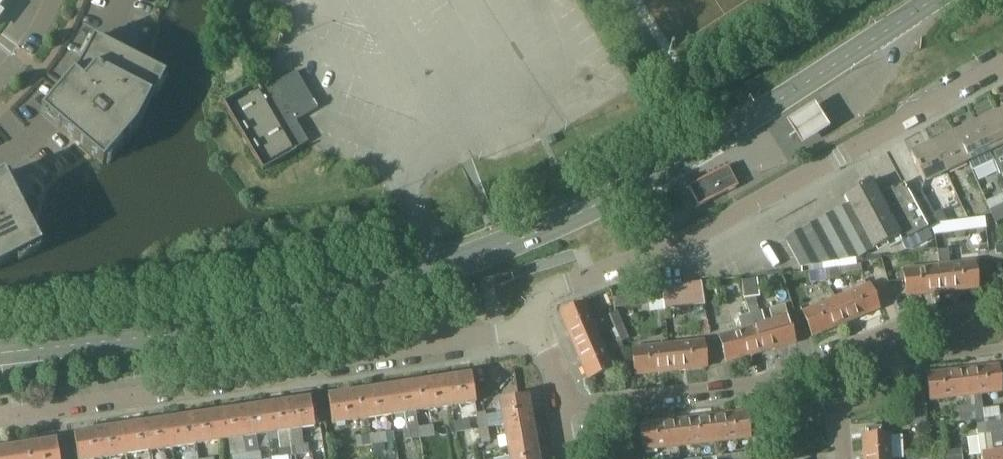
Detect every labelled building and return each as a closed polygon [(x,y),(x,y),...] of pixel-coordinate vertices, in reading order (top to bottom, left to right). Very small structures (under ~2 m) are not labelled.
[(516,18),(555,0),(529,0),(530,2),(512,10),(516,18)] [(74,73),(42,111),(104,163),(139,121),(142,122),(166,75),(94,38),(75,74),(74,73)] [(259,91),(233,107),(267,164),(292,150),(293,151),(309,142),(296,120),(318,107),(297,72),(275,84),(260,93),(259,91)] [(811,106),(782,125),(798,149),(827,130),(811,106)] [(1002,173),(1002,127),(996,113),(975,123),(993,161),(994,160),(1000,175),(1002,173)] [(973,170),(993,161),(975,123),(953,133),(966,161),(968,160),(973,170)] [(953,133),(931,143),(945,171),(966,161),(953,133)] [(909,153),(923,182),(945,171),(931,143),(909,153)] [(739,186),(728,165),(687,186),(688,188),(690,187),(699,204),(697,205),(698,207),(739,186)] [(42,246),(5,173),(0,176),(0,267),(42,246)] [(849,205),(786,239),(802,267),(823,264),(824,268),(854,263),(854,259),(858,258),(873,250),(872,249),(887,241),(890,247),(902,241),(907,252),(933,237),(932,236),(935,235),(932,229),(930,230),(911,196),(904,182),(879,196),(871,181),(844,196),(849,205)] [(934,213),(921,190),(911,196),(930,230),(932,229),(940,225),(939,223),(934,213)] [(1002,219),(1002,203),(990,209),(996,223),(1002,219)] [(985,217),(968,219),(973,230),(987,228),(985,217)] [(940,225),(932,229),(935,235),(957,232),(973,230),(968,219),(939,223),(940,225)] [(938,250),(939,265),(938,265),(941,291),(977,287),(974,261),(950,264),(949,249),(938,250)] [(906,295),(941,291),(938,265),(903,270),(906,295)] [(840,266),(824,268),(826,281),(841,279),(840,266)] [(824,268),(808,271),(810,283),(826,281),(824,268)] [(757,278),(742,280),(745,298),(760,296),(757,278)] [(700,282),(662,287),(663,291),(665,310),(704,304),(701,281),(700,282)] [(869,285),(836,299),(846,322),(879,308),(869,285)] [(615,297),(614,297),(615,309),(616,309),(649,304),(650,312),(665,310),(663,291),(615,297)] [(813,336),(846,322),(836,299),(803,313),(813,336)] [(560,312),(574,345),(598,334),(584,302),(560,312)] [(765,323),(762,310),(751,313),(762,352),(796,342),(789,316),(789,317),(785,304),(769,309),(773,321),(765,323)] [(609,314),(615,328),(623,324),(617,311),(609,314)] [(726,361),(762,352),(751,313),(738,317),(742,329),(719,336),(726,361)] [(622,342),(629,338),(623,324),(615,328),(610,330),(614,340),(619,337),(621,342),(616,344),(620,352),(625,350),(622,342)] [(589,378),(613,368),(598,334),(574,345),(589,378)] [(704,340),(669,344),(672,370),(707,366),(704,340)] [(635,374),(672,370),(669,344),(632,348),(635,374)] [(1001,391),(998,364),(962,369),(965,395),(966,395),(967,405),(969,420),(974,419),(1000,416),(999,406),(983,409),(982,393),(1001,391)] [(927,373),(930,400),(965,395),(962,369),(927,373)] [(472,373),(447,377),(451,406),(476,402),(472,373)] [(425,394),(415,396),(417,411),(451,406),(447,377),(423,381),(425,394)] [(423,381),(389,386),(393,414),(404,413),(407,429),(404,429),(405,439),(421,437),(419,427),(417,411),(415,396),(425,394),(423,381)] [(389,386),(352,391),(354,405),(367,403),(370,418),(393,414),(389,386)] [(352,391),(328,395),(332,423),(370,418),(367,403),(354,405),(352,391)] [(908,393),(912,425),(927,423),(923,391),(908,393)] [(499,400),(503,424),(532,419),(528,395),(499,400)] [(310,398),(286,401),(294,455),(299,455),(299,454),(310,453),(308,444),(303,444),(301,427),(314,426),(310,398)] [(280,448),(278,448),(280,458),(294,455),(286,401),(261,405),(266,433),(278,431),(280,448)] [(266,433),(261,405),(238,408),(242,436),(243,436),(246,453),(247,458),(262,458),(261,451),(259,451),(256,434),(266,433)] [(952,407),(954,422),(969,420),(967,405),(952,407)] [(216,411),(220,439),(242,436),(238,408),(216,411)] [(196,443),(220,439),(216,411),(192,415),(196,443)] [(750,437),(747,411),(712,415),(714,441),(750,437)] [(477,413),(476,413),(478,428),(488,427),(485,412),(477,413)] [(192,415),(168,418),(172,446),(196,443),(192,415)] [(712,415),(677,419),(679,445),(714,441),(712,415)] [(981,458),(1002,458),(1002,437),(1000,416),(974,419),(976,436),(978,435),(981,454),(981,458)] [(172,446),(168,418),(145,422),(149,449),(172,446)] [(909,418),(894,419),(894,431),(910,430),(909,418)] [(503,424),(505,435),(508,448),(536,442),(532,419),(503,424)] [(644,449),(679,445),(677,419),(641,424),(644,449)] [(465,420),(454,422),(455,432),(471,430),(470,420),(465,420)] [(145,422),(121,425),(125,453),(149,449),(145,422)] [(98,428),(102,456),(125,453),(121,425),(98,428)] [(433,425),(419,427),(421,437),(435,435),(433,425)] [(892,458),(903,457),(901,435),(889,436),(889,433),(881,434),(880,426),(866,427),(867,435),(863,435),(864,458),(892,458)] [(488,427),(478,428),(481,443),(490,442),(490,437),(488,427)] [(102,456),(98,428),(74,432),(78,458),(83,458),(102,456)] [(386,432),(372,434),(373,445),(374,452),(385,451),(384,443),(388,442),(386,432)] [(358,447),(373,445),(372,434),(356,436),(358,447)] [(33,443),(35,456),(22,458),(60,458),(57,439),(33,443)] [(536,442),(508,448),(510,458),(539,458),(536,442)] [(33,443),(0,448),(0,458),(22,458),(35,456),(33,443)] [(946,450),(947,458),(963,458),(962,448),(946,450)]
